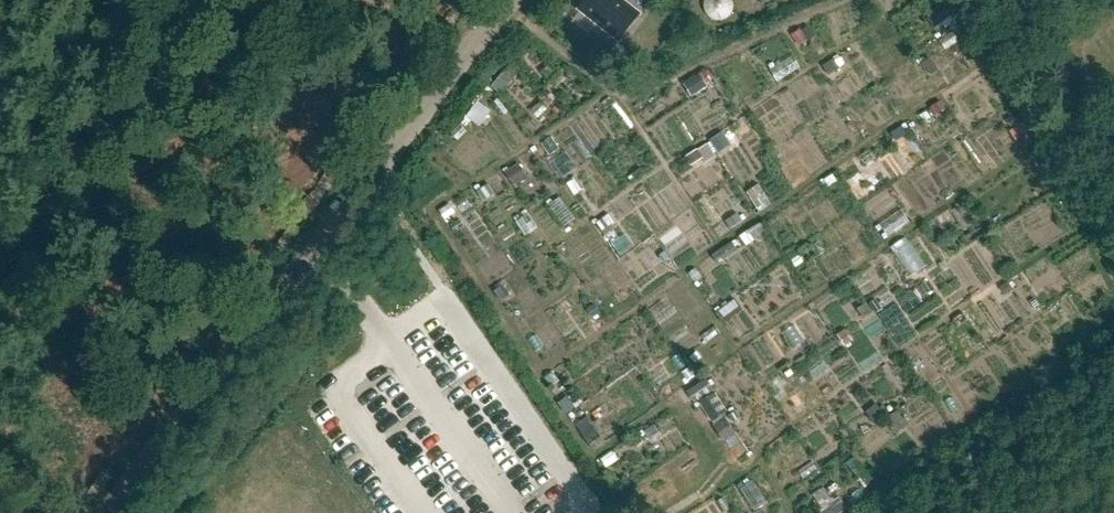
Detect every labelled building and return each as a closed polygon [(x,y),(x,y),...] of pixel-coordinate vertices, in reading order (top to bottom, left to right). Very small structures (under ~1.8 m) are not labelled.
[(620,42),(641,14),(623,0),(585,0),(578,9),(620,42)] [(927,6),(936,22),(947,16),(938,0),(937,0),(927,6)] [(869,36),(859,43),(865,53),(875,46),(869,36)] [(550,63),(540,72),(546,78),(555,69),(550,63)] [(500,72),(489,85),(497,92),(509,79),(500,72)] [(752,178),(739,186),(752,206),(765,198),(752,178)] [(557,221),(568,213),(553,190),(542,198),(557,221)] [(867,217),(876,232),(902,215),(893,200),(867,217)] [(447,204),(438,210),(443,218),(453,212),(447,204)] [(746,230),(737,235),(743,243),(751,237),(746,230)] [(878,244),(901,272),(917,258),(895,231),(878,244)] [(707,258),(731,245),(727,236),(702,248),(707,258)] [(852,314),(858,328),(874,321),(868,307),(852,314)] [(712,421),(728,410),(717,392),(701,403),(712,421)] [(746,474),(726,485),(740,509),(759,498),(746,474)]
